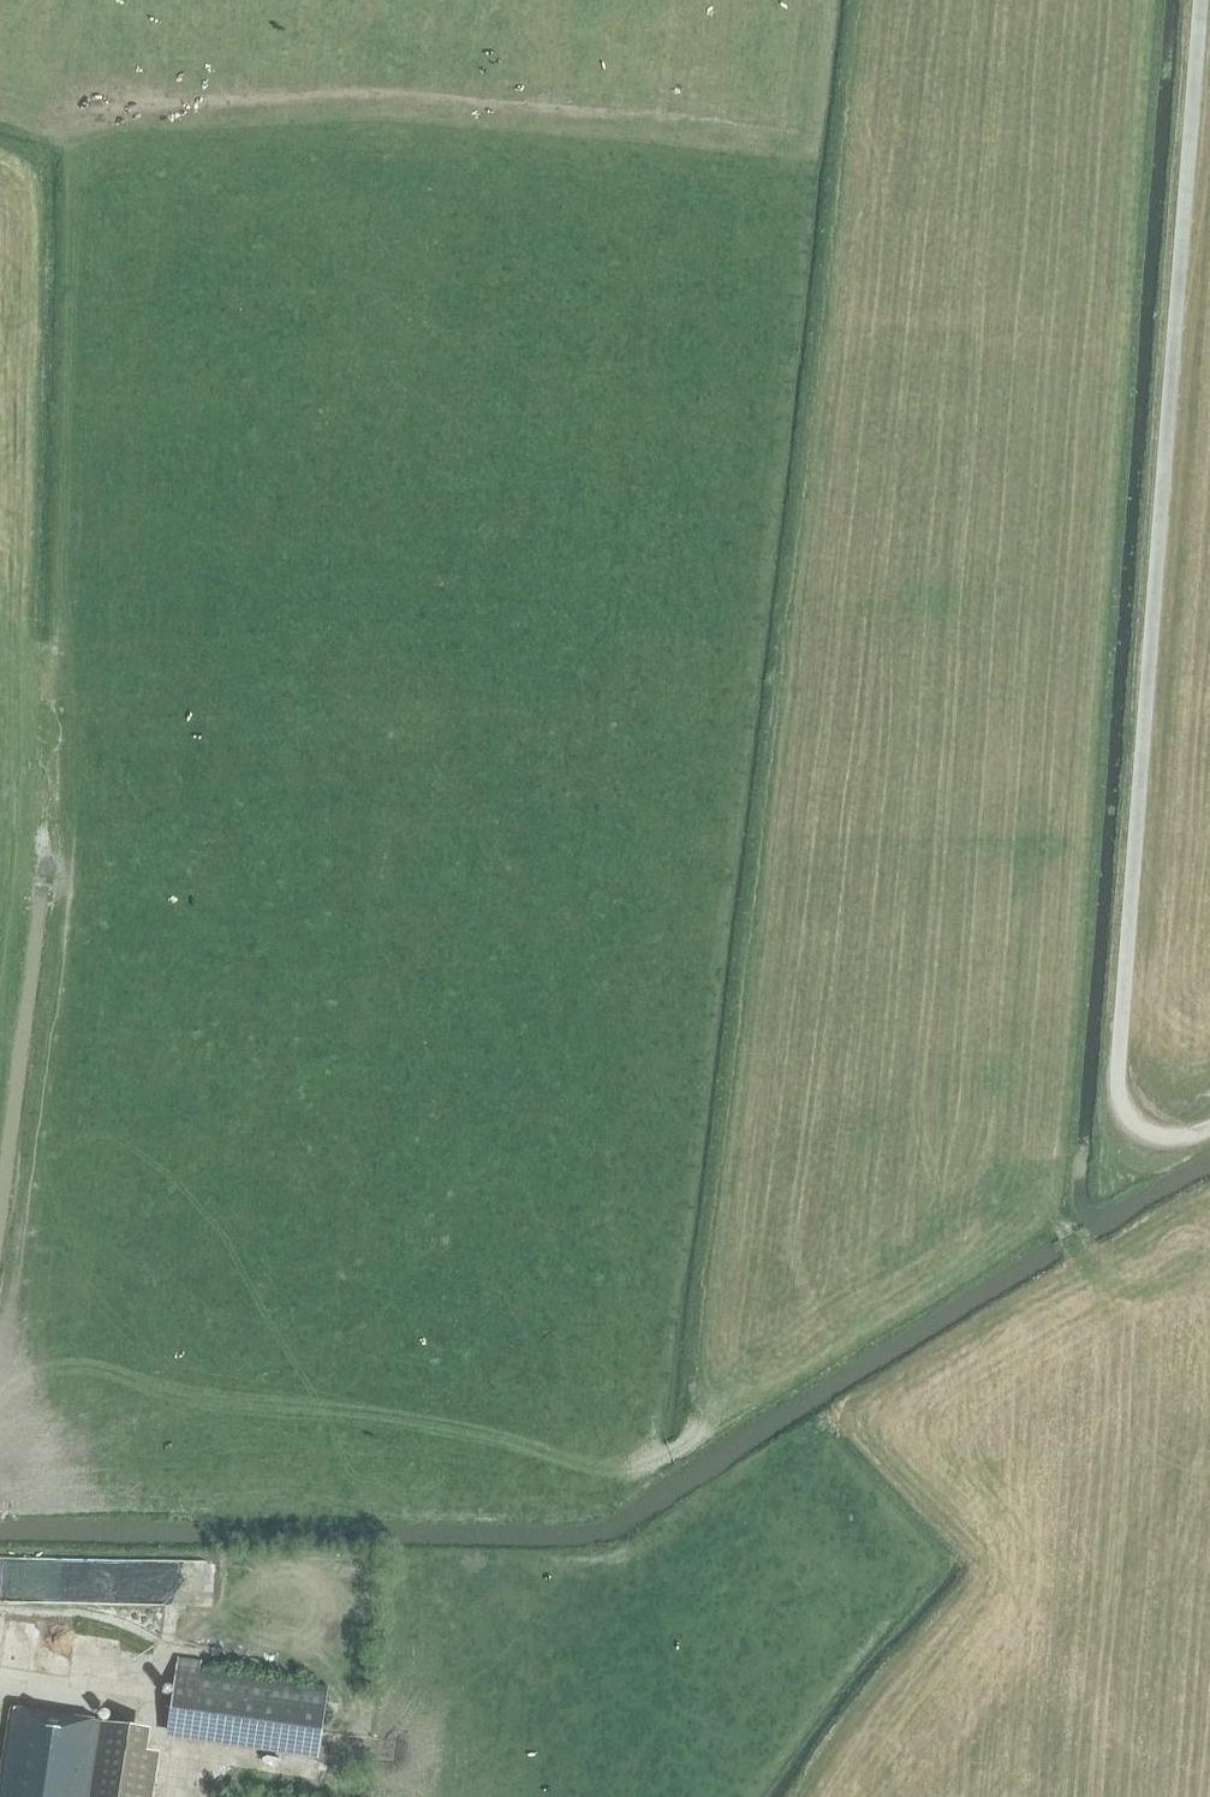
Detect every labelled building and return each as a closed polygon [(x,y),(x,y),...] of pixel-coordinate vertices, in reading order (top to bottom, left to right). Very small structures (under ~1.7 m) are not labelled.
[(165,1737),(317,1759),(327,1688),(200,1669),(201,1661),(177,1657),(165,1737)] [(148,1728),(11,1706),(0,1776),(0,1796),(137,1796),(148,1728)]
